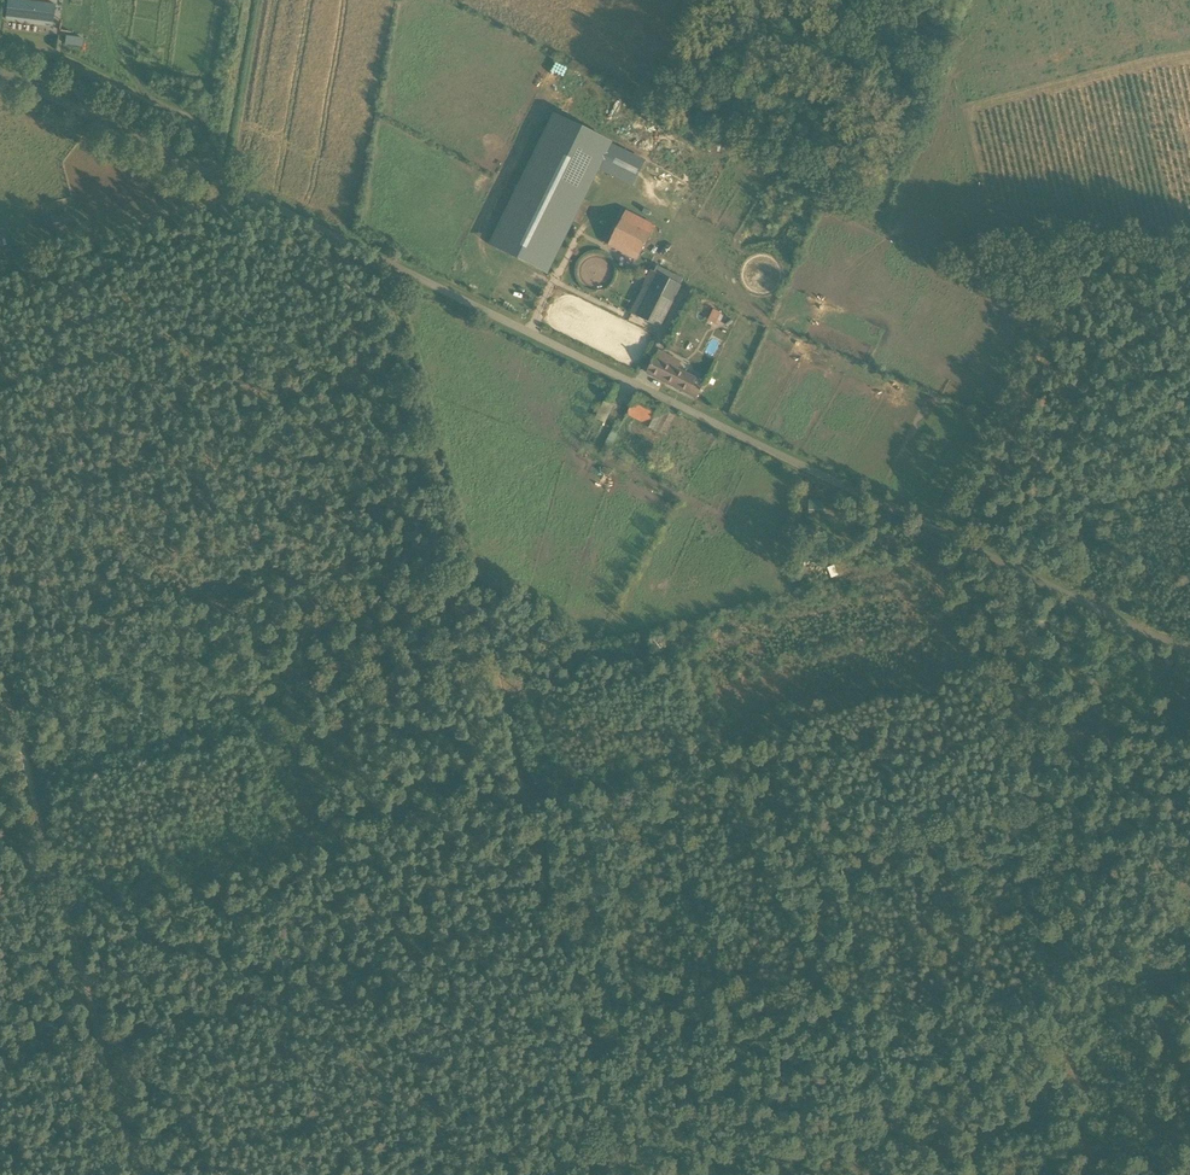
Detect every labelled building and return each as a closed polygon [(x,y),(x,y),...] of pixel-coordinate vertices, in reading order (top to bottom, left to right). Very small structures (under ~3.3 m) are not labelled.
[(55,4),(22,0),(8,0),(5,18),(53,24),(55,4)] [(83,46),(83,37),(66,36),(66,45),(83,46)] [(613,143),(600,170),(634,186),(647,159),(613,143)] [(73,227),(69,213),(51,218),(55,231),(73,227)] [(649,234),(623,220),(613,241),(639,254),(649,234)] [(7,230),(0,232),(0,248),(12,245),(7,230)] [(624,296),(629,281),(623,279),(618,294),(624,296)] [(659,328),(678,291),(657,280),(651,291),(638,317),(659,328)] [(697,398),(705,382),(678,368),(681,362),(659,351),(648,373),(697,398)] [(657,430),(662,422),(667,411),(636,396),(627,415),(657,430)] [(809,500),(809,513),(824,513),(824,499),(809,500)] [(802,525),(802,539),(816,540),(817,526),(802,525)]
